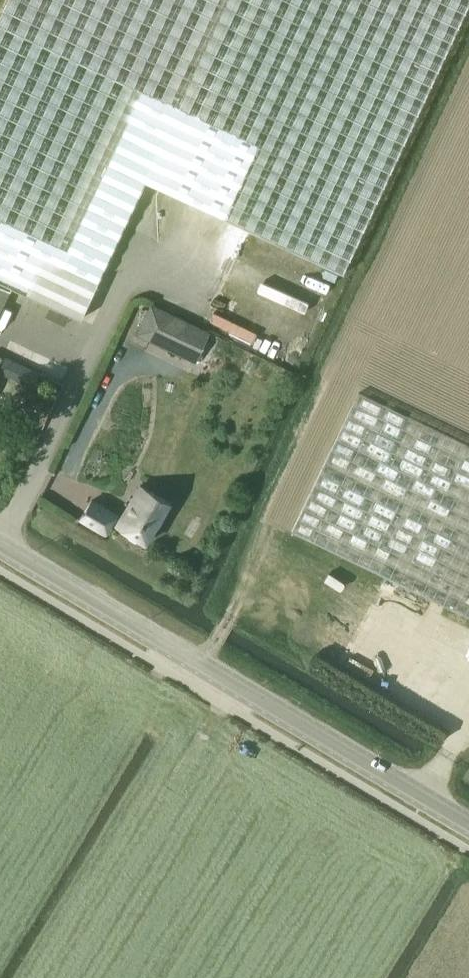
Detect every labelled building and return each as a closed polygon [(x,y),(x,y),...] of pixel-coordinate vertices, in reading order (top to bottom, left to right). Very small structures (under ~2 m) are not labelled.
[(0,18),(0,310),(5,298),(10,289),(82,322),(103,277),(147,182),(231,0),(9,0),(0,18)] [(147,182),(160,188),(341,272),(468,0),(231,0),(147,182)] [(151,301),(138,331),(197,357),(210,327),(151,301)] [(359,393),(291,532),(468,618),(468,446),(359,393)] [(116,518),(91,502),(80,521),(105,537),(111,526),(145,546),(169,506),(140,488),(119,522),(115,519),(116,518)]
